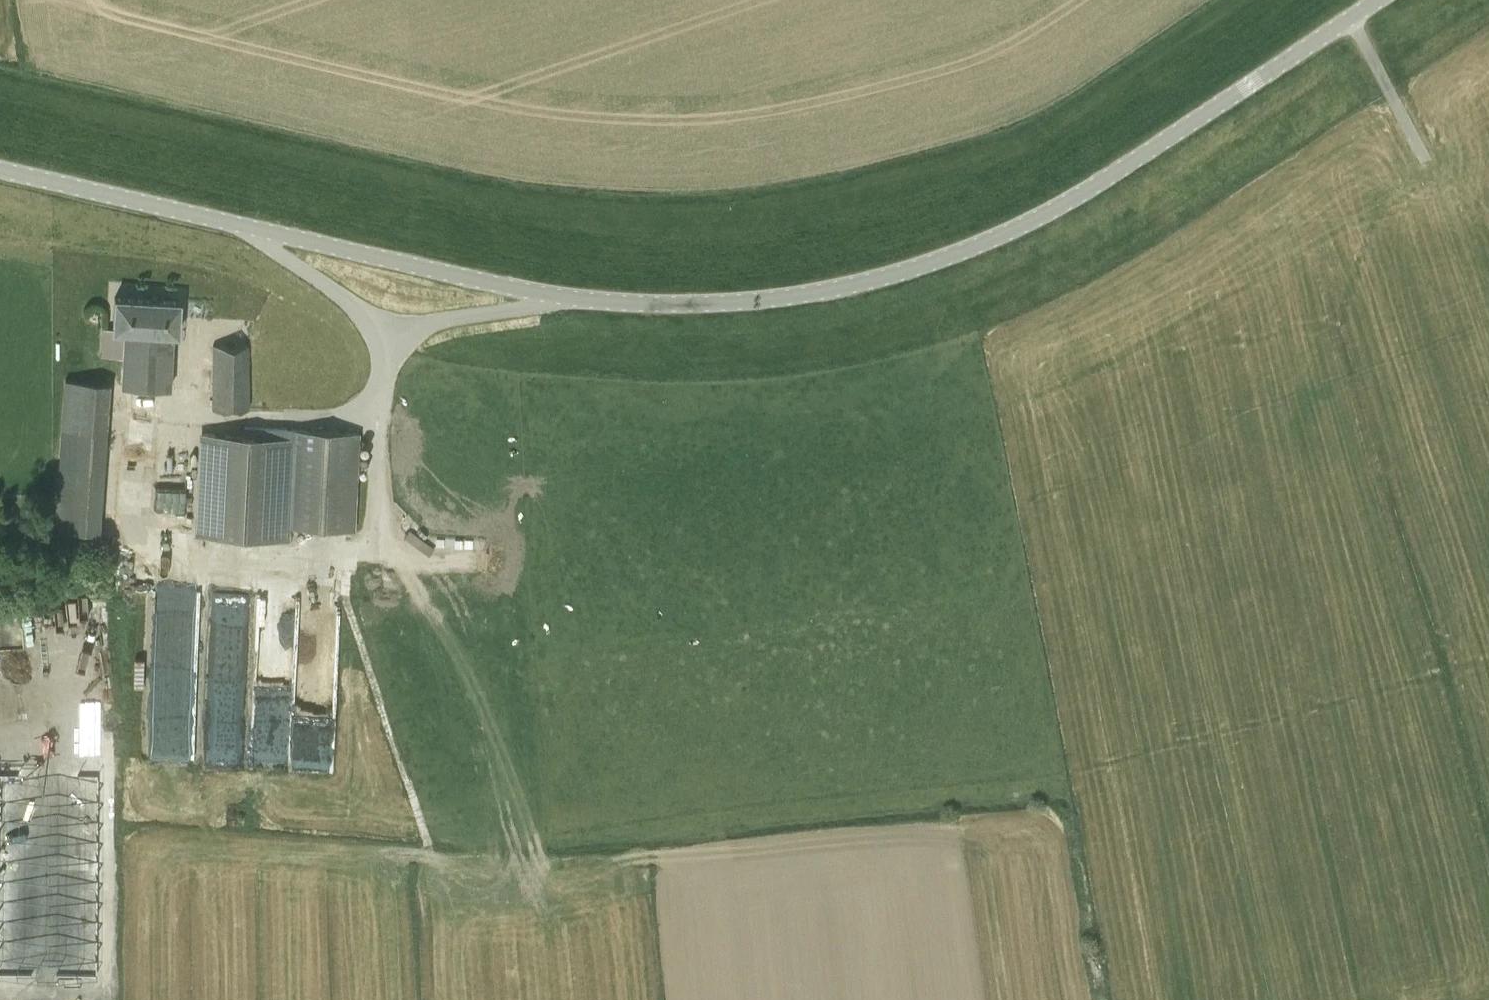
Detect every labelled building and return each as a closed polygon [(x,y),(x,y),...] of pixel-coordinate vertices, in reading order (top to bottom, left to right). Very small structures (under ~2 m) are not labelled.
[(115,297),(113,329),(124,330),(121,385),(170,388),(173,333),(179,333),(180,301),(115,297)] [(249,410),(249,345),(213,345),(211,409),(249,410)] [(110,383),(65,380),(61,427),(107,430),(110,383)] [(358,433),(293,430),(293,438),(203,433),(198,534),(288,539),(289,528),(353,531),(358,433)] [(19,614),(17,598),(0,600),(0,615),(19,614)] [(153,754),(196,755),(198,699),(188,698),(188,682),(155,681),(153,754)]
